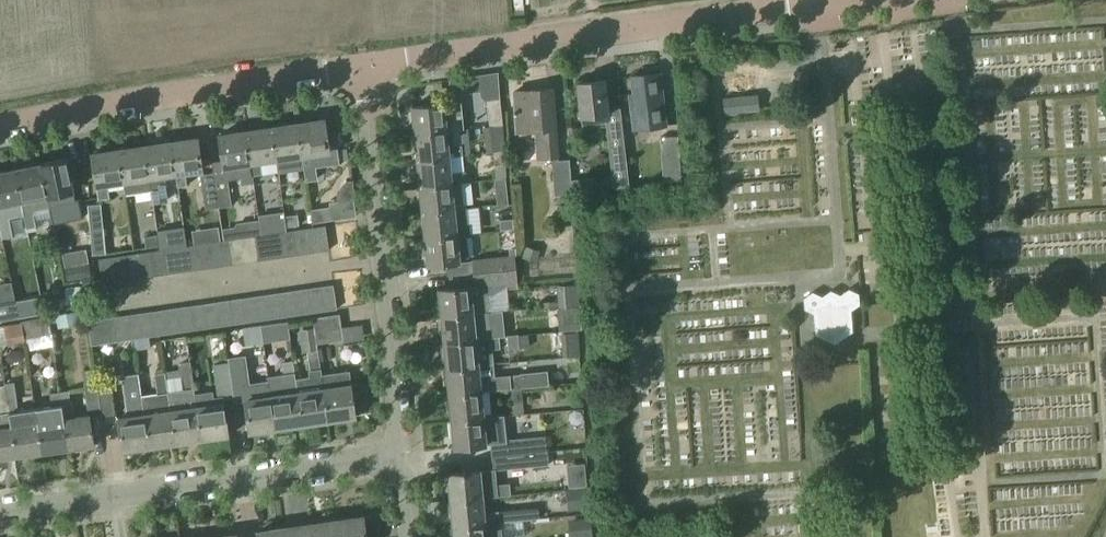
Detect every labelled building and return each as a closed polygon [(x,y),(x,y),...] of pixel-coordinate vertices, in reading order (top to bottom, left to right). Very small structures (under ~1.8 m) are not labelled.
[(633,94),(629,95),(636,154),(661,151),(663,183),(681,182),(680,169),(677,136),(674,105),(663,106),(659,73),(631,77),(633,94)] [(604,80),(576,83),(580,118),(581,127),(605,124),(613,189),(617,188),(629,187),(624,142),(621,118),(620,109),(607,110),(604,80)] [(552,89),(513,92),(516,132),(535,131),(538,158),(552,157),(557,157),(552,89)] [(757,96),(723,100),(725,114),(759,110),(757,96)] [(500,99),(486,100),(488,126),(502,125),(500,99)] [(460,102),(412,107),(414,133),(446,130),(463,129),(460,102)] [(331,119),(297,124),(302,155),(306,181),(316,179),(314,167),(338,163),(331,119)] [(297,124),(271,128),(276,159),(302,155),(297,124)] [(271,128),(245,132),(253,183),(254,183),(253,175),(261,174),(260,162),(276,159),(271,128)] [(446,130),(414,133),(417,160),(448,157),(448,155),(467,154),(465,129),(463,129),(446,130)] [(245,132),(218,136),(223,167),(238,165),(241,185),(253,183),(245,132)] [(502,138),(491,139),(492,152),(504,151),(502,138)] [(197,139),(170,143),(174,174),(176,174),(178,187),(187,186),(185,172),(201,170),(197,139)] [(170,143),(144,147),(148,178),(150,191),(152,204),(167,202),(163,176),(174,174),(170,143)] [(144,147),(118,150),(123,182),(124,194),(150,191),(148,178),(144,147)] [(118,150),(91,154),(98,200),(109,198),(107,184),(123,182),(118,150)] [(504,151),(492,152),(494,165),(505,164),(504,151)] [(448,157),(417,160),(420,186),(459,182),(467,181),(466,170),(450,172),(448,157)] [(557,157),(552,157),(555,195),(556,195),(572,193),(569,159),(557,160),(557,157)] [(67,159),(40,164),(43,178),(47,196),(49,207),(74,201),(72,191),(73,190),(67,159)] [(47,196),(43,178),(40,164),(14,170),(21,202),(24,215),(29,240),(38,239),(32,213),(49,209),(49,207),(47,196)] [(21,202),(14,170),(0,173),(0,225),(3,239),(13,237),(12,235),(11,231),(9,218),(24,215),(21,202)] [(226,171),(213,173),(218,208),(231,206),(226,171)] [(213,173),(200,175),(205,210),(218,208),(213,173)] [(459,182),(420,186),(422,212),(464,208),(461,208),(459,182)] [(81,214),(94,214),(93,191),(80,191),(81,214)] [(507,191),(495,192),(497,205),(509,203),(507,191)] [(572,193),(556,195),(556,208),(573,207),(572,193)] [(329,207),(310,210),(312,223),(331,220),(329,207)] [(464,208),(422,212),(425,238),(467,234),(464,208)] [(297,214),(284,216),(286,227),(298,225),(297,214)] [(284,216),(257,220),(258,223),(259,233),(286,230),(285,227),(286,227),(284,216)] [(512,219),(499,220),(500,231),(513,229),(512,219)] [(233,227),(221,229),(223,241),(229,240),(242,238),(254,236),(260,235),(259,233),(258,223),(233,227)] [(325,226),(306,228),(310,253),(329,250),(325,226)] [(218,227),(208,228),(210,243),(216,242),(221,241),(218,227)] [(103,228),(90,229),(93,256),(105,254),(103,228)] [(306,228),(293,230),(297,255),(310,253),(306,228)] [(293,230),(281,232),(284,256),(297,255),(293,230)] [(281,232),(267,234),(271,258),(284,256),(281,232)] [(170,233),(157,235),(159,246),(171,244),(170,233)] [(267,234),(254,236),(258,260),(271,258),(267,234)] [(467,234),(425,238),(427,265),(459,262),(468,261),(467,234)] [(157,235),(144,237),(145,248),(159,246),(157,235)] [(254,236),(242,238),(245,262),(258,260),(254,236)] [(242,238),(229,240),(232,264),(245,262),(242,238)] [(221,241),(216,242),(219,266),(232,264),(229,240),(223,241),(221,241)] [(210,243),(202,244),(206,268),(219,266),(216,242),(210,243)] [(202,244),(189,246),(193,270),(206,268),(202,244)] [(189,246),(176,248),(180,272),(193,270),(189,246)] [(526,246),(522,257),(534,262),(539,251),(526,246)] [(176,248),(163,249),(167,274),(180,272),(176,248)] [(163,249),(150,251),(154,276),(167,274),(163,249)] [(150,251),(138,253),(141,277),(154,276),(150,251)] [(138,253),(124,255),(128,279),(141,277),(138,253)] [(18,254),(0,255),(0,279),(19,279),(18,254)] [(124,255),(111,257),(115,281),(128,279),(124,255)] [(513,256),(472,260),(473,273),(514,269),(513,256)] [(111,257),(98,259),(101,283),(115,281),(111,257)] [(88,263),(64,268),(66,281),(91,276),(88,263)] [(514,269),(473,273),(475,286),(501,284),(505,284),(515,283),(514,269)] [(579,284),(558,285),(559,307),(580,306),(579,284)] [(333,285),(319,287),(323,311),(336,309),(333,285)] [(471,286),(439,289),(441,316),(488,312),(487,294),(471,295),(471,287),(471,286)] [(319,287),(306,288),(310,313),(323,311),(319,287)] [(306,288),(293,290),(297,315),(310,313),(306,288)] [(859,304),(858,293),(848,289),(840,295),(830,290),(822,296),(812,292),(803,298),(804,309),(814,314),(815,335),(835,344),(852,331),(850,311),(859,304)] [(293,290),(280,292),(284,317),(297,315),(293,290)] [(280,292),(267,294),(271,319),(284,317),(280,292)] [(267,294),(254,296),(258,321),(271,319),(267,294)] [(18,316),(14,296),(0,299),(0,320),(18,316)] [(254,296),(241,298),(245,323),(258,321),(254,296)] [(241,298),(228,300),(231,325),(245,323),(241,298)] [(228,300),(215,302),(219,327),(231,325),(228,300)] [(215,302),(202,304),(206,329),(219,327),(215,302)] [(202,304),(190,306),(193,330),(206,329),(202,304)] [(190,306),(176,308),(180,332),(193,330),(190,306)] [(176,308),(163,310),(167,334),(180,332),(176,308)] [(163,310),(150,312),(154,336),(167,334),(163,310)] [(488,312),(441,316),(444,342),(475,339),(498,337),(500,337),(503,337),(501,310),(488,312)] [(137,314),(124,316),(128,340),(141,338),(154,336),(150,312),(137,314)] [(339,314),(312,318),(314,331),(341,327),(339,314)] [(124,316),(112,318),(115,342),(128,340),(124,316)] [(12,324),(4,325),(6,340),(7,344),(25,342),(21,323),(12,324)] [(341,327),(314,331),(316,344),(343,340),(341,327)] [(578,331),(561,332),(561,343),(579,342),(578,331)] [(517,335),(507,336),(508,349),(518,348),(517,335)] [(475,339),(444,342),(447,368),(478,365),(493,364),(491,348),(499,347),(498,337),(475,339)] [(293,360),(292,360),(302,424),(327,420),(317,350),(317,349),(306,351),(311,378),(296,380),(293,360)] [(321,376),(317,350),(327,420),(354,416),(348,372),(321,376)] [(243,356),(227,358),(228,362),(233,397),(234,402),(245,401),(249,432),(276,428),(271,397),(269,385),(269,381),(247,385),(243,356)] [(284,374),(268,377),(269,381),(269,385),(271,397),(276,428),(302,424),(292,360),(282,362),(284,374)] [(228,362),(213,365),(218,397),(218,399),(220,399),(222,398),(233,397),(228,362)] [(478,365),(447,368),(449,395),(480,392),(480,391),(510,388),(510,389),(521,388),(520,374),(509,375),(479,377),(478,365)] [(94,368),(82,370),(84,382),(96,380),(94,368)] [(157,395),(141,397),(149,446),(175,443),(164,373),(154,374),(157,395)] [(164,373),(175,443),(200,439),(196,408),(194,389),(193,389),(191,376),(165,379),(164,373)] [(96,380),(84,382),(88,409),(99,407),(98,393),(96,380)] [(14,383),(5,384),(16,457),(42,453),(35,408),(18,411),(14,383)] [(133,417),(118,419),(122,450),(149,446),(141,397),(139,383),(129,385),(133,417)] [(16,457),(5,384),(4,384),(4,389),(0,390),(0,459),(16,457)] [(521,388),(510,389),(512,402),(522,400),(521,388)] [(69,390),(59,391),(67,449),(94,445),(89,415),(74,417),(73,403),(70,403),(69,390)] [(51,406),(35,408),(42,453),(67,449),(59,391),(49,393),(51,406)] [(211,391),(194,394),(196,408),(200,439),(227,435),(223,404),(222,398),(220,399),(218,399),(218,397),(212,398),(211,391)] [(110,392),(98,393),(99,407),(101,407),(102,416),(113,414),(110,392)] [(480,392),(449,395),(452,421),(483,418),(480,392)] [(483,418),(452,421),(454,448),(490,444),(505,442),(502,416),(483,418)] [(490,444),(491,457),(498,456),(518,454),(516,441),(505,442),(490,444)] [(518,454),(498,456),(499,470),(548,465),(547,451),(518,454)] [(580,474),(579,451),(559,452),(560,474),(580,474)] [(479,471),(447,474),(450,501),(481,498),(491,497),(509,495),(508,485),(496,486),(495,469),(489,470),(479,471)] [(587,487),(565,488),(567,511),(589,509),(587,487)] [(481,498),(450,501),(452,527),(499,523),(498,512),(483,513),(481,498)] [(336,521),(339,536),(365,536),(363,517),(336,521)] [(569,536),(592,536),(590,517),(567,519),(569,536)] [(336,521),(310,524),(312,536),(338,536),(336,521)] [(452,527),(453,536),(500,536),(499,523),(452,527)] [(284,528),(285,536),(312,536),(310,524),(284,528)] [(257,532),(258,536),(285,536),(284,528),(257,532)]
